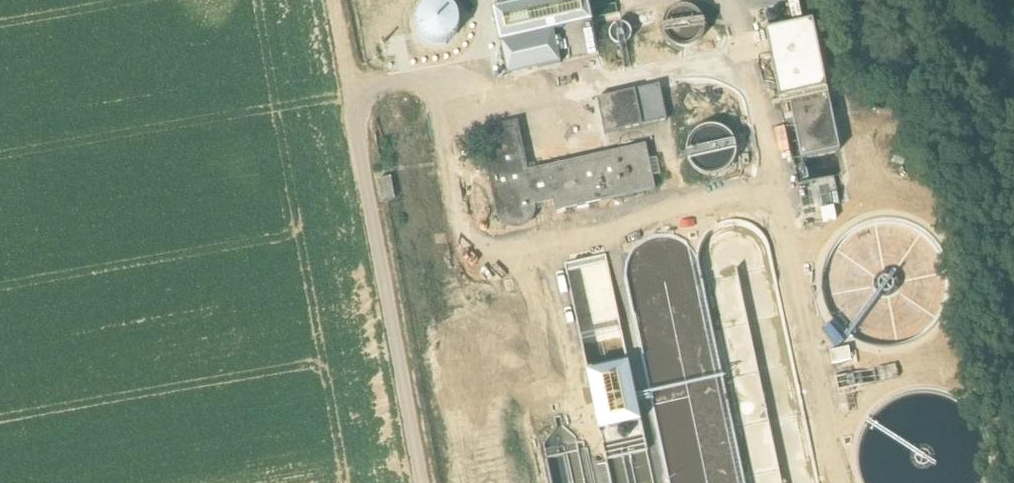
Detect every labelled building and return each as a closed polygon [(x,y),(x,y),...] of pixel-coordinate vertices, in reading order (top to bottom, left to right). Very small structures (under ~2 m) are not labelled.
[(492,6),(505,71),(562,60),(556,28),(592,21),(588,0),(521,0),(492,6)] [(707,31),(707,29),(708,27),(707,25),(707,23),(707,21),(706,19),(705,17),(704,15),(702,13),(701,11),(699,10),(697,9),(695,7),(693,7),(691,6),(689,5),(687,5),(685,5),(683,5),(680,5),(678,6),(676,7),(674,8),(672,9),(671,10),(669,12),(668,13),(666,15),(665,17),(664,19),(664,21),(663,23),(663,25),(663,28),(663,30),(663,32),(664,34),(664,36),(665,38),(667,40),(668,42),(669,43),(671,45),(673,46),(675,47),(677,48),(679,49),(681,49),(683,50),(685,50),(688,50),(690,49),(692,49),(694,48),(696,47),(698,46),(699,45),(701,43),(703,41),(704,40),(705,38),(706,36),(707,34),(707,31)] [(813,16),(766,26),(781,102),(791,100),(796,124),(802,155),(840,147),(813,16)] [(659,84),(597,97),(605,131),(666,118),(659,84)] [(516,119),(477,127),(495,210),(499,210),(501,215),(505,220),(511,222),(517,222),(523,220),(527,215),(529,209),(529,203),(552,198),(554,208),(654,187),(645,144),(527,169),(516,119)] [(736,158),(738,148),(736,138),(730,129),(722,124),(712,122),(702,124),(693,130),(688,138),(686,148),(688,158),(694,167),(702,172),(712,174),(722,172),(731,166),(736,158)] [(802,155),(796,124),(787,126),(798,182),(811,180),(845,173),(840,147),(802,155)] [(383,176),(386,197),(397,195),(394,175),(383,176)] [(835,180),(812,185),(811,180),(798,182),(805,217),(820,214),(819,209),(840,205),(835,180)] [(740,286),(775,278),(766,238),(766,237),(763,234),(761,231),(758,229),(755,226),(751,224),(748,223),(744,222),(741,221),(737,220),(733,220),(729,220),(725,221),(722,222),(718,223),(715,225),(711,227),(708,229),(706,232),(703,234),(701,238),(699,241),(697,244),(696,248),(695,252),(695,255),(693,253),(692,250),(689,247),(687,244),(684,242),(682,240),(678,238),(675,237),(672,235),(668,235),(665,234),(661,234),(658,234),(654,235),(651,236),(648,237),(644,238),(641,240),(639,242),(636,245),(634,247),(632,250),(630,253),(628,257),(627,260),(626,263),(626,267),(626,270),(626,274),(628,288),(633,309),(668,301),(704,294),(740,286)] [(625,358),(587,366),(601,428),(639,420),(625,358)] [(897,364),(836,377),(839,392),(900,378),(897,364)] [(576,406),(567,407),(568,413),(562,414),(564,423),(579,420),(576,406)] [(561,424),(554,425),(541,443),(550,482),(594,482),(586,447),(583,447),(582,440),(576,441),(574,435),(561,424)]
